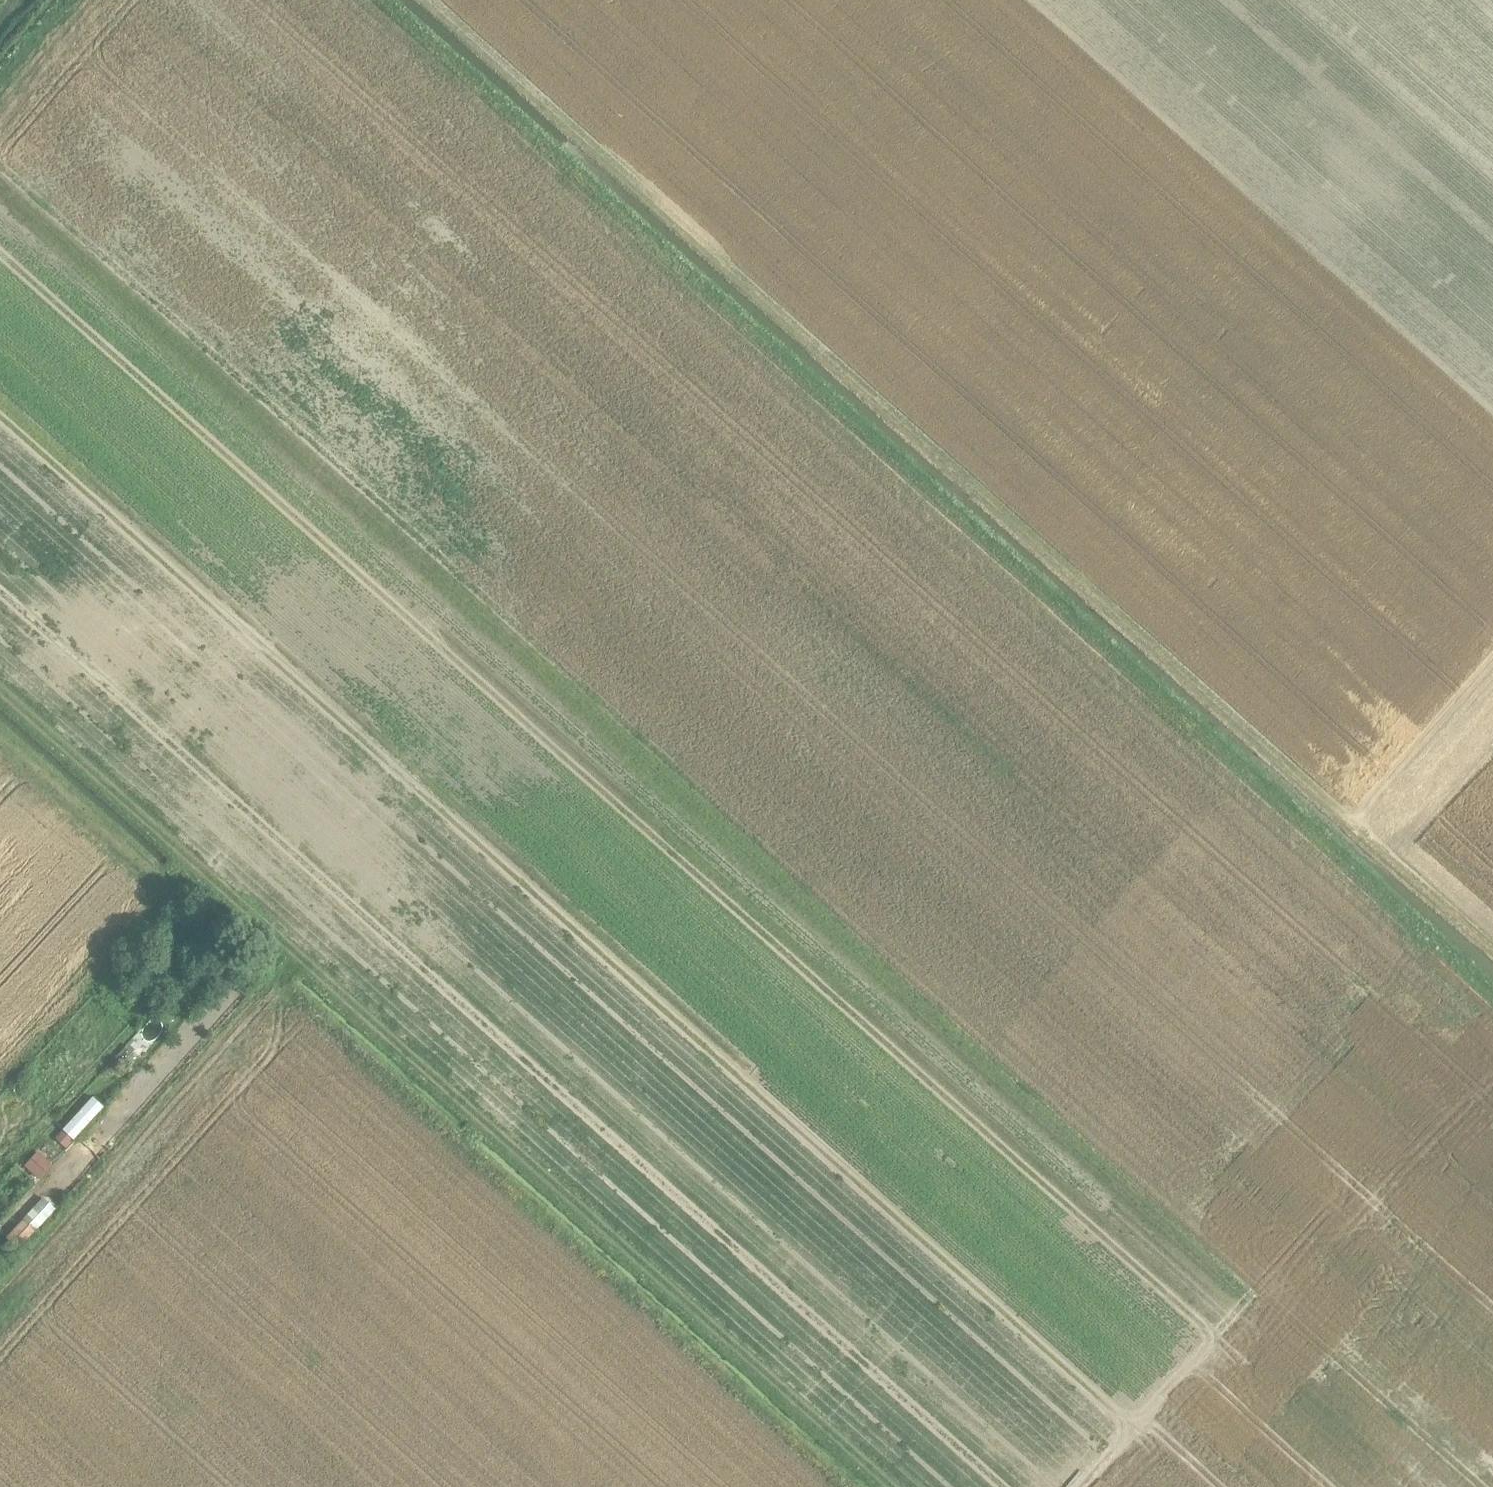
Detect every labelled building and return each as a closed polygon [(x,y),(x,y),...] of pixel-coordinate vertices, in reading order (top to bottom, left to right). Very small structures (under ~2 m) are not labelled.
[(118,1066),(133,1051),(126,1045),(112,1061),(118,1066)] [(91,1096),(62,1129),(73,1138),(102,1106),(91,1096)] [(67,1148),(74,1140),(62,1129),(55,1137),(67,1148)] [(40,1179),(54,1163),(38,1150),(25,1165),(40,1179)] [(36,1230),(56,1207),(44,1196),(24,1218),(36,1230)] [(33,1229),(22,1218),(7,1235),(17,1245),(33,1229)]
